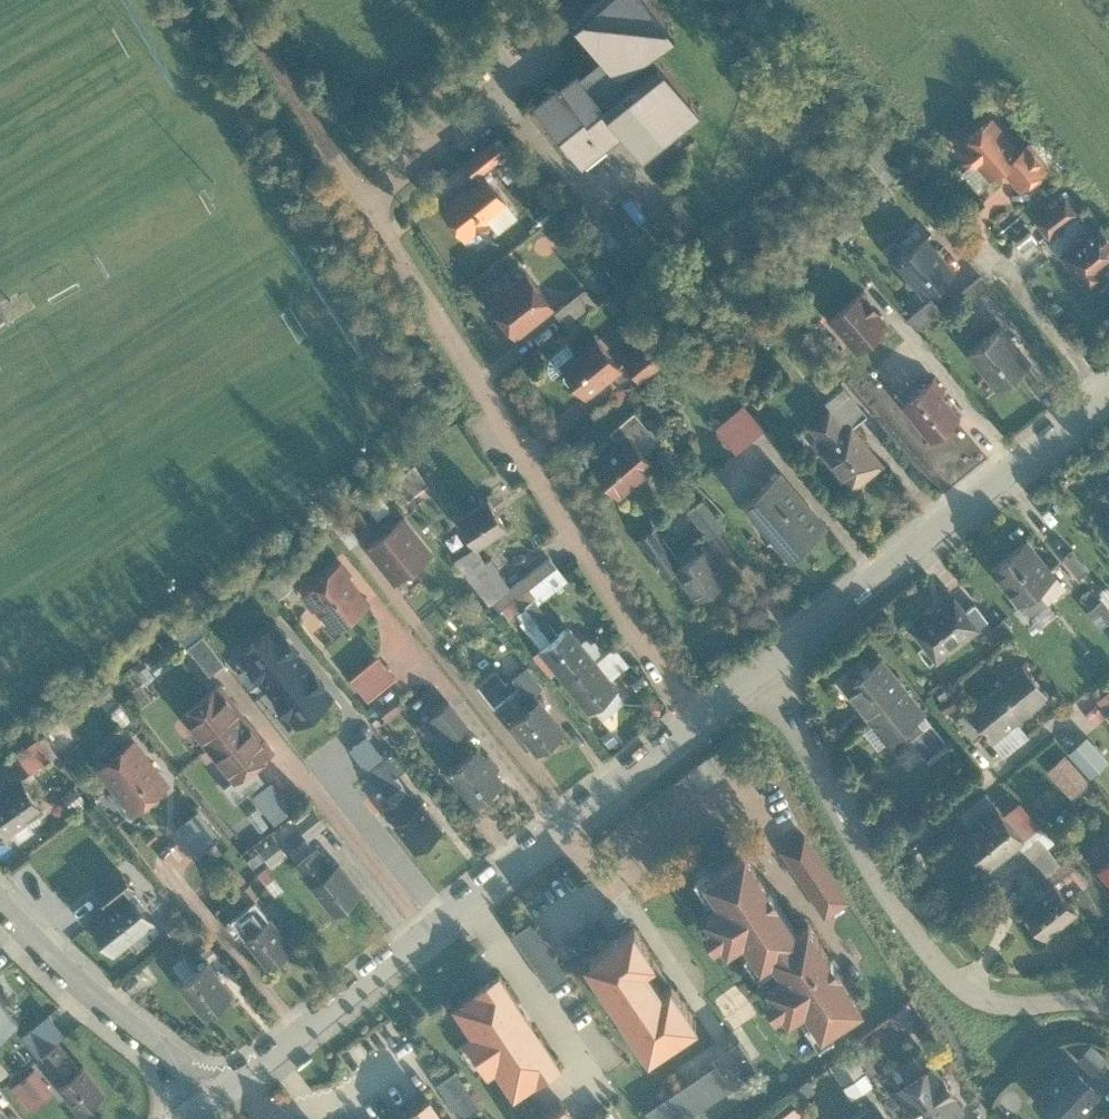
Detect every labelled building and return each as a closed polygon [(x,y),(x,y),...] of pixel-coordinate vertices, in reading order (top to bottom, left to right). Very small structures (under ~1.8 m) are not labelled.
[(584,169),(627,134),(647,159),(715,105),(668,47),(689,30),(664,0),(589,0),(573,13),(608,56),(586,74),(580,70),(534,107),(584,169)] [(990,116),(956,145),(987,180),(1020,150),(990,116)] [(476,176),(504,153),(493,140),(465,163),(476,176)] [(463,238),(505,201),(483,177),(441,214),(463,238)] [(1033,220),(1047,237),(1079,213),(1065,195),(1033,220)] [(1057,254),(1082,287),(1108,267),(1108,238),(1097,223),(1057,254)] [(956,273),(926,238),(896,263),(926,298),(956,273)] [(515,339),(553,308),(525,273),(487,304),(515,339)] [(982,273),(963,287),(969,295),(988,280),(982,273)] [(567,325),(590,307),(579,293),(556,311),(567,325)] [(890,328),(859,293),(830,319),(860,354),(890,328)] [(918,330),(942,310),(931,297),(907,317),(918,330)] [(1033,363),(1001,326),(973,351),(1004,388),(1033,363)] [(586,394),(619,365),(593,336),(560,364),(586,394)] [(640,380),(670,356),(657,340),(627,363),(640,380)] [(898,407),(879,384),(868,393),(887,417),(898,407)] [(960,420),(931,384),(903,407),(932,443),(960,420)] [(764,428),(744,404),(717,428),(737,451),(764,428)] [(884,465),(853,426),(820,453),(851,491),(884,465)] [(618,497),(653,466),(627,436),(592,466),(618,497)] [(419,462),(399,470),(408,492),(427,483),(419,462)] [(828,528),(781,472),(746,502),(793,558),(828,528)] [(487,497),(457,517),(475,544),(475,545),(476,544),(506,525),(487,497)] [(432,547),(403,511),(367,541),(396,576),(432,547)] [(987,561),(1018,598),(1054,569),(1023,532),(987,561)] [(1088,566),(1072,546),(1062,554),(1078,574),(1088,566)] [(726,580),(705,548),(674,569),(696,601),(726,580)] [(367,597),(339,558),(302,586),(331,624),(367,597)] [(911,624),(936,656),(977,624),(963,607),(951,592),(911,624)] [(1102,595),(1090,605),(1107,625),(1108,623),(1108,604),(1102,595)] [(963,607),(977,624),(988,616),(973,598),(963,607)] [(542,650),(536,654),(549,670),(555,666),(564,678),(592,655),(567,624),(539,646),(542,650)] [(223,658),(202,631),(187,643),(208,670),(223,658)] [(368,693),(395,672),(378,651),(352,672),(368,693)] [(879,654),(844,681),(872,717),(907,690),(879,654)] [(592,655),(564,678),(589,709),(618,687),(592,655)] [(983,726),(990,735),(1045,690),(1021,661),(967,706),(983,726)] [(182,713),(207,745),(248,713),(223,680),(182,713)] [(907,690),(872,717),(888,737),(923,710),(907,690)] [(537,751),(564,730),(538,696),(511,717),(537,751)] [(468,724),(447,699),(426,716),(447,741),(468,724)] [(972,735),(983,726),(967,706),(955,714),(972,735)] [(248,713),(207,745),(232,777),(274,745),(248,713)] [(929,720),(910,736),(926,757),(946,741),(929,720)] [(1108,756),(1086,731),(1069,747),(1092,772),(1108,756)] [(42,732),(17,749),(30,768),(55,750),(42,732)] [(168,776),(133,734),(96,764),(131,806),(168,776)] [(478,743),(448,766),(474,798),(504,775),(478,743)] [(1092,772),(1069,747),(1051,764),(1074,789),(1092,772)] [(385,754),(368,767),(387,790),(403,777),(385,754)] [(0,788),(0,824),(6,832),(43,805),(20,773),(0,788)] [(253,788),(267,814),(288,802),(273,776),(253,788)] [(441,825),(408,786),(383,806),(416,845),(441,825)] [(1022,832),(993,799),(959,828),(988,861),(1022,832)] [(295,816),(308,833),(327,819),(314,802),(295,816)] [(196,852),(219,833),(196,806),(173,824),(196,852)] [(849,896),(806,832),(783,847),(826,911),(849,896)] [(1059,858),(1037,832),(1015,851),(1037,877),(1059,858)] [(778,955),(821,926),(812,913),(803,920),(750,842),(717,864),(713,859),(697,869),(711,890),(718,886),(725,897),(711,907),(717,916),(710,921),(720,936),(727,930),(733,938),(747,928),(754,938),(748,942),(764,965),(778,955)] [(358,890),(318,845),(294,866),(334,911),(358,890)] [(1097,864),(1108,876),(1108,853),(1097,864)] [(1042,929),(1073,905),(1052,879),(1021,903),(1042,929)] [(154,917),(129,887),(90,920),(115,949),(154,917)] [(293,941),(255,894),(230,915),(268,961),(293,941)] [(514,932),(550,987),(569,974),(533,919),(514,932)] [(590,953),(652,1046),(695,1018),(633,925),(590,953)] [(870,998),(821,926),(778,955),(786,967),(773,976),(779,984),(771,989),(781,1005),(789,999),(797,1011),(810,1002),(815,1010),(809,1014),(825,1036),(839,1026),(835,1021),(870,998)] [(232,987),(207,956),(179,980),(204,1010),(232,987)] [(455,1000),(517,1093),(560,1064),(499,972),(455,1000)] [(0,989),(0,1031),(21,1015),(0,989)] [(643,1102),(653,1118),(671,1118),(759,1068),(737,1030),(708,1047),(716,1060),(643,1102)] [(102,1094),(61,1039),(39,1056),(80,1111),(102,1094)] [(843,1081),(867,1068),(854,1045),(830,1058),(843,1081)] [(1034,1097),(1056,1118),(1072,1118),(1101,1088),(1071,1059),(1034,1097)] [(896,1085),(919,1118),(943,1118),(962,1107),(952,1092),(953,1091),(943,1075),(941,1076),(932,1061),(930,1062),(897,1084),(896,1085)] [(37,1062),(12,1078),(30,1105),(55,1089),(37,1062)] [(460,1115),(480,1104),(458,1064),(438,1075),(460,1115)] [(440,1096),(435,1089),(410,1106),(414,1113),(404,1118),(456,1118),(440,1096)] [(569,1101),(542,1118),(581,1118),(569,1101)] [(799,1102),(775,1118),(811,1118),(799,1102)] [(850,1118),(887,1118),(876,1102),(850,1118)] [(0,1106),(0,1118),(10,1118),(0,1106)]
